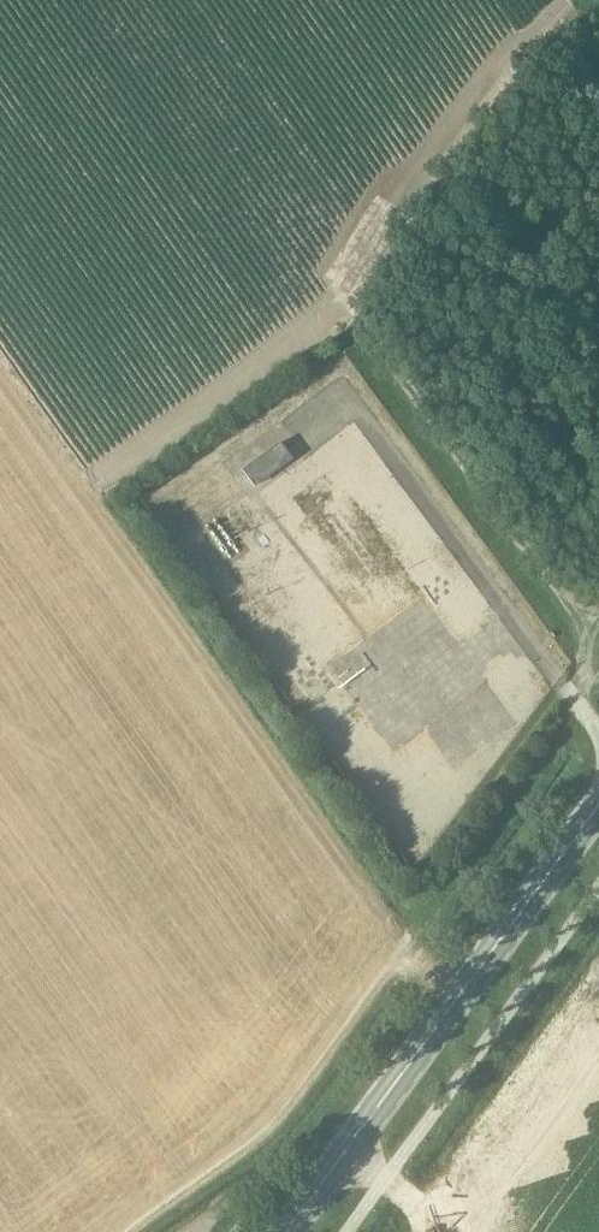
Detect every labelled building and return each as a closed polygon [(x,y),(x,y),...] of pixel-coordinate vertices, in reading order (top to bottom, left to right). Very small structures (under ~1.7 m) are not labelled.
[(279,443),(242,470),(254,486),(291,459),(279,443)] [(333,678),(384,753),(485,684),(476,672),(511,648),(490,618),(450,646),(419,600),(337,656),(346,669),(333,678)] [(445,769),(511,730),(486,688),(420,727),(445,769)]
